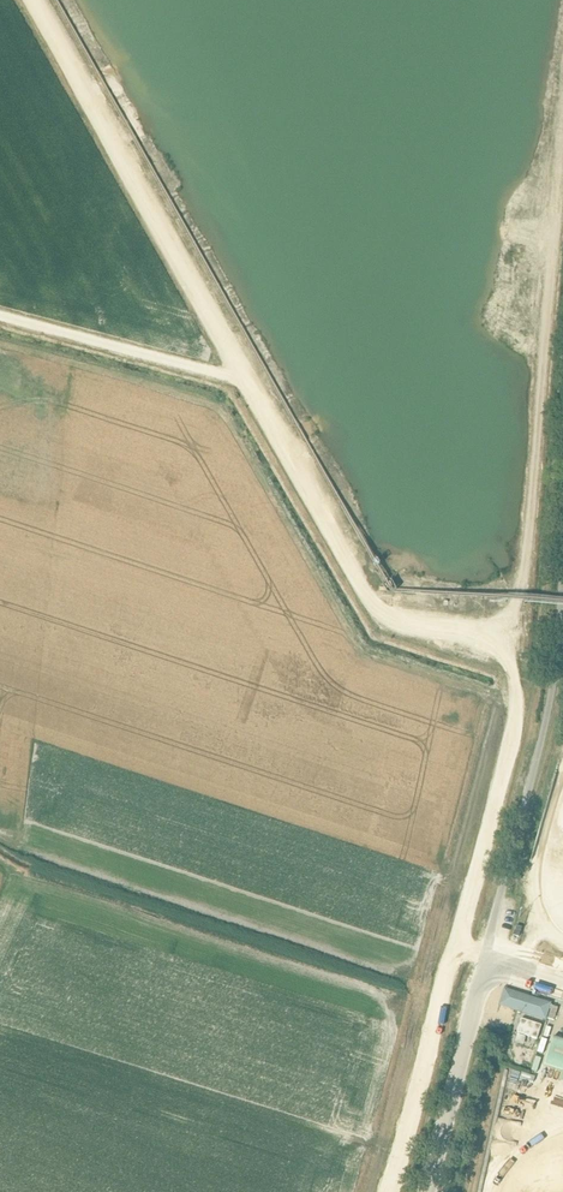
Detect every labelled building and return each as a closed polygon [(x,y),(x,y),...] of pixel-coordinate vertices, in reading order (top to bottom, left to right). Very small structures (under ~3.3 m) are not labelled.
[(558,1008),(517,994),(505,990),(501,1005),(546,1019),(547,1017),(554,1020),(558,1008)] [(538,1039),(542,1025),(521,1019),(517,1032),(538,1039)] [(545,1063),(562,1069),(562,1040),(554,1037),(545,1063)]
